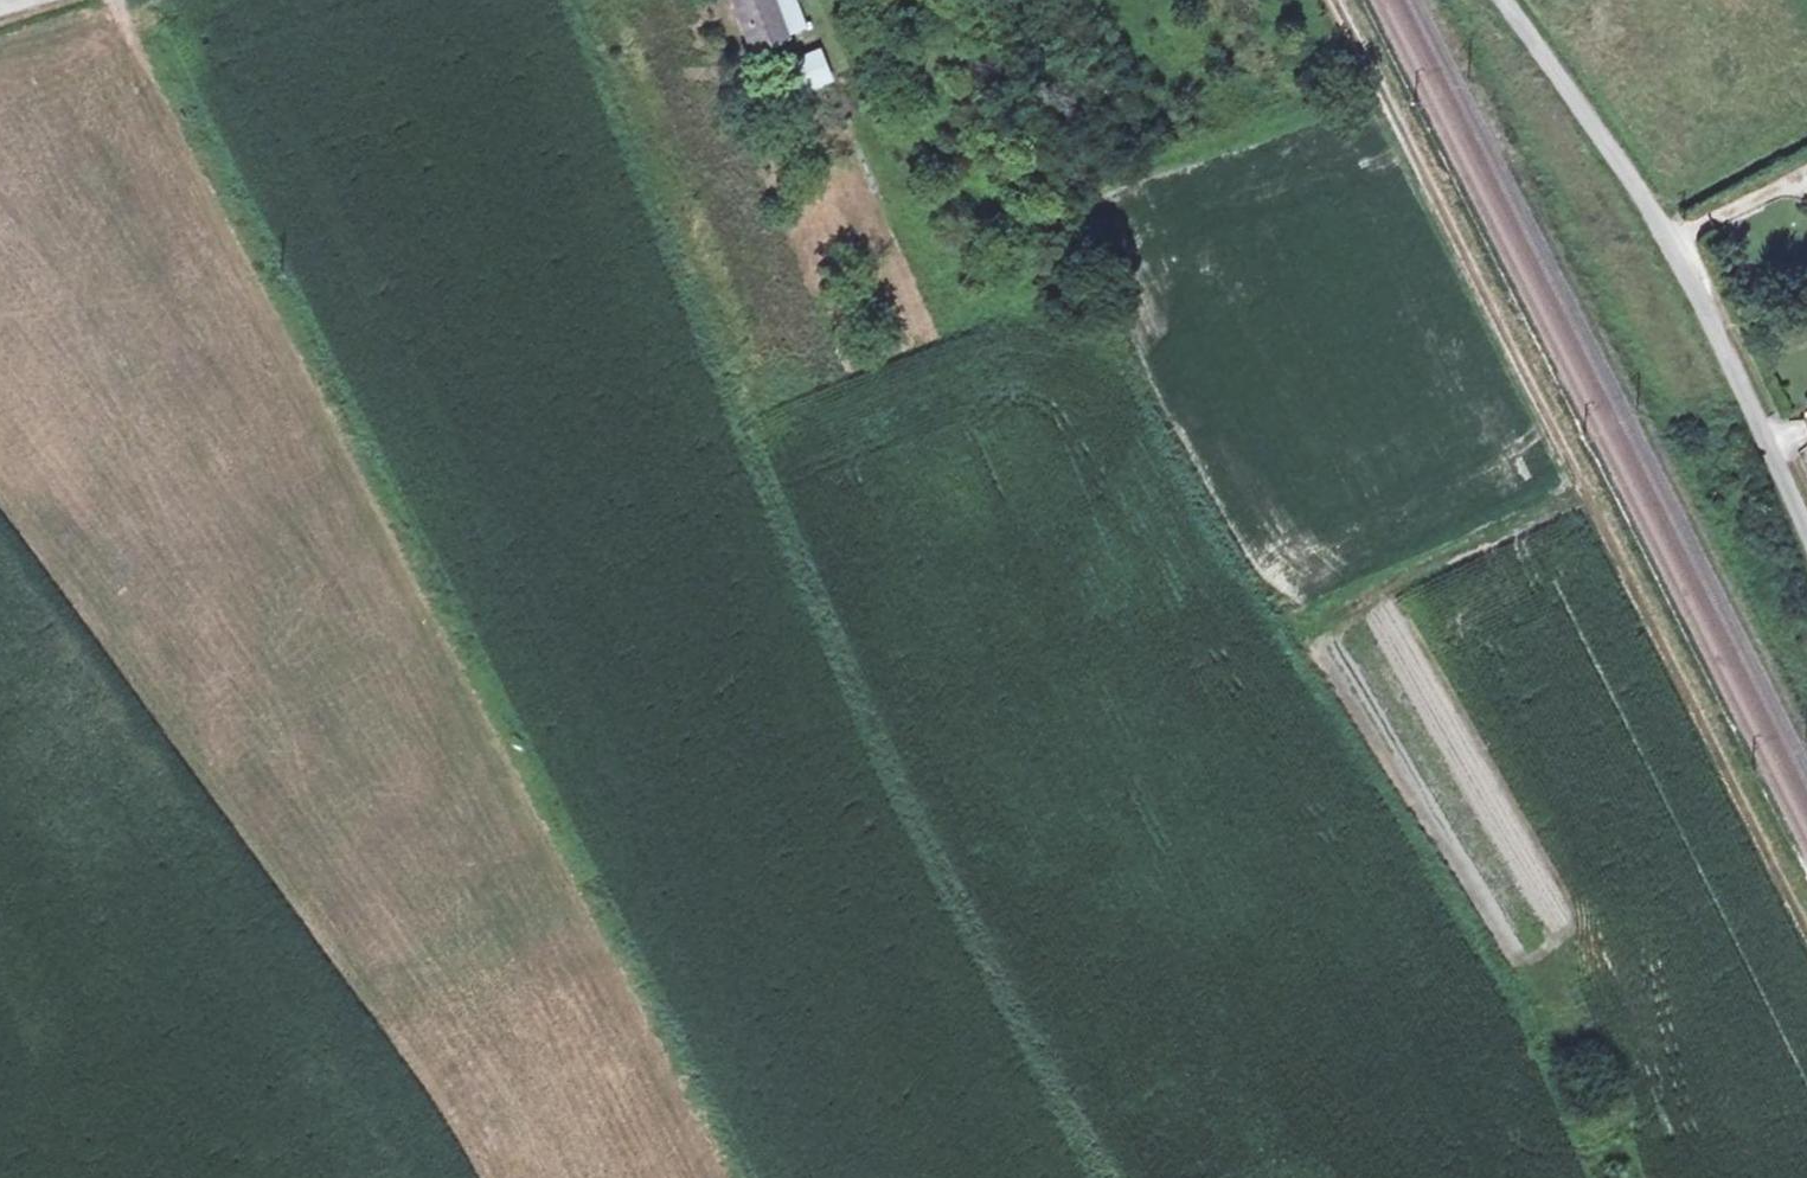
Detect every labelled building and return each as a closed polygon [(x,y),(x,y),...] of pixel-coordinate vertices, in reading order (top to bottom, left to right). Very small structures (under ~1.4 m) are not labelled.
[(744,14),(777,4),(775,0),(739,0),(744,14)] [(824,49),(788,58),(797,92),(832,84),(824,49)]
